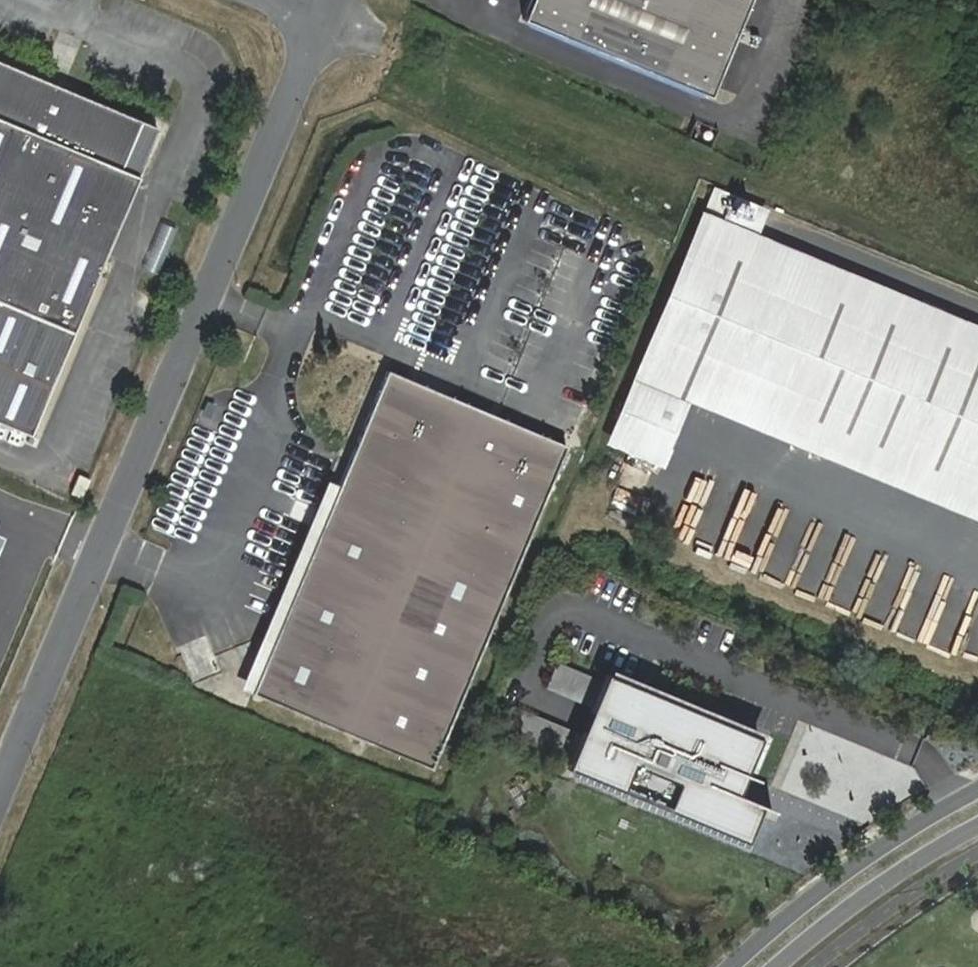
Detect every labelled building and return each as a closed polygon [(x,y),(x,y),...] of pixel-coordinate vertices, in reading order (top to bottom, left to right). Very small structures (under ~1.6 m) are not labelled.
[(523,22),(710,97),(750,0),(532,0),(523,22)] [(0,61),(0,419),(33,433),(140,176),(122,169),(141,121),(0,61)] [(160,129),(141,121),(122,169),(140,176),(160,129)] [(699,211),(604,443),(662,467),(688,403),(977,523),(977,325),(699,211)] [(555,445),(385,374),(253,693),(423,764),(555,445)] [(743,777),(759,739),(605,675),(565,770),(744,845),(760,807),(742,799),(735,797),(743,777)] [(510,705),(499,732),(558,756),(569,729),(510,705)] [(906,768),(807,728),(772,814),(835,839),(845,816),(880,830),(906,768)] [(742,799),(750,780),(743,777),(735,797),(742,799)]
